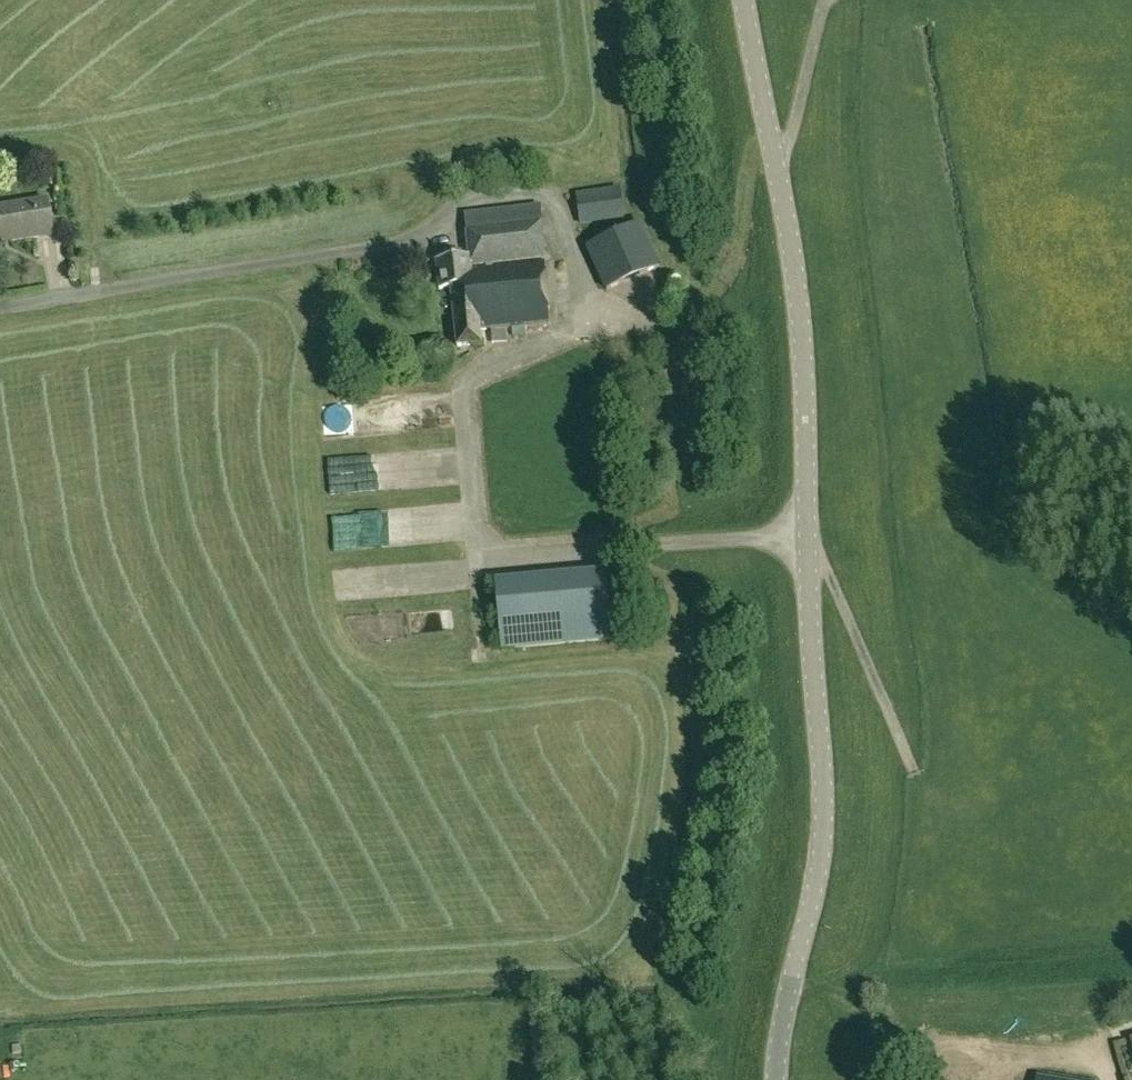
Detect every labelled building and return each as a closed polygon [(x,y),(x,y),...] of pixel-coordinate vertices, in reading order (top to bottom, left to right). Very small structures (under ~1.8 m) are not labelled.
[(623,191),(579,197),(582,226),(625,221),(623,191)] [(47,202),(0,210),(0,240),(11,238),(12,243),(53,236),(47,202)] [(459,348),(484,346),(483,332),(552,326),(546,263),(494,268),(493,265),(546,260),(541,208),(467,215),(470,257),(463,258),(463,252),(448,253),(449,259),(437,260),(440,290),(451,290),(459,348)] [(608,291),(660,268),(641,224),(589,248),(608,291)] [(395,482),(394,451),(360,452),(362,484),(395,482)] [(496,582),(503,652),(614,642),(608,572),(496,582)]
